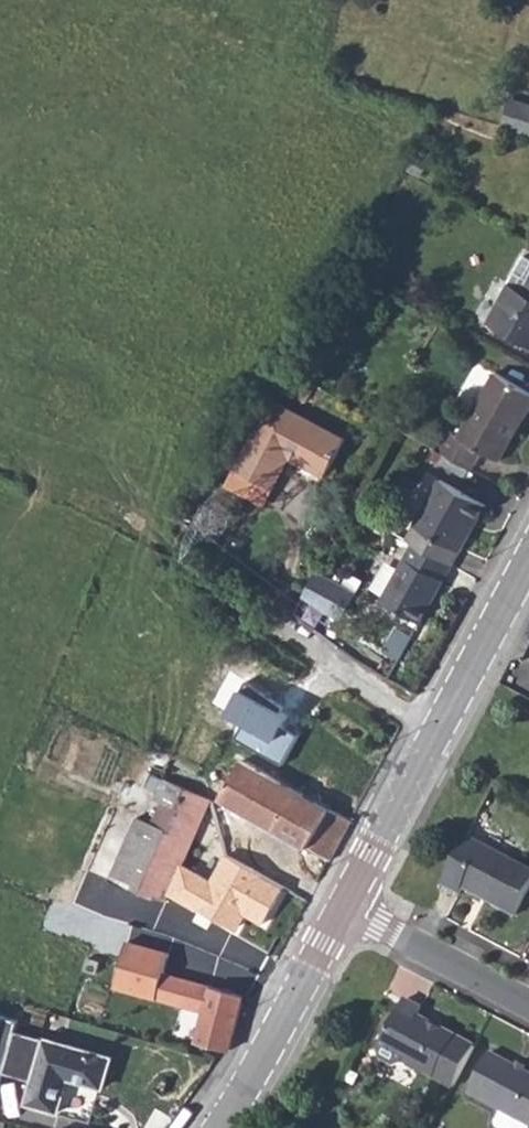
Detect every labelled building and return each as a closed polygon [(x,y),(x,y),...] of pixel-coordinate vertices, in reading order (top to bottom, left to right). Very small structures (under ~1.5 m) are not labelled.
[(502,127),(528,135),(528,107),(510,102),(502,127)] [(356,255),(349,267),(362,273),(368,262),(356,255)] [(512,283),(526,291),(528,286),(528,257),(526,256),(512,283)] [(512,283),(504,299),(490,324),(528,345),(528,286),(526,291),(512,283)] [(437,451),(471,469),(481,452),(499,461),(528,404),(528,392),(492,373),(458,439),(446,433),(437,451)] [(305,380),(296,375),(287,391),(297,396),(305,380)] [(278,396),(241,463),(277,483),(295,452),(331,472),(350,436),(278,396)] [(440,479),(407,539),(416,543),(384,600),(421,621),(454,563),(487,504),(440,479)] [(343,582),(317,568),(302,595),(327,612),(343,582)] [(343,582),(327,612),(340,622),(357,590),(343,582)] [(278,767),(296,738),(281,730),(292,708),(241,680),(220,717),(238,727),(231,741),(278,767)] [(220,800),(332,863),(353,821),(243,763),(220,800)] [(211,800),(150,772),(110,877),(165,899),(180,871),(211,800)] [(441,880),(459,890),(462,885),(513,911),(528,882),(528,866),(466,832),(441,880)] [(207,885),(180,871),(165,899),(234,936),(243,919),(266,931),(287,891),(223,857),(207,885)] [(134,969),(119,1022),(196,1043),(210,988),(134,969)] [(196,1043),(196,1044),(229,1053),(245,998),(210,988),(196,1043)] [(429,1023),(432,1021),(415,1013),(420,1005),(400,995),(376,1041),(378,1053),(390,1060),(401,1056),(450,1082),(472,1042),(439,1025),(435,1026),(433,1027),(430,1026),(429,1023)] [(17,1033),(20,1021),(0,1015),(0,1094),(6,1072),(17,1033)] [(17,1033),(6,1072),(32,1080),(26,1101),(57,1110),(66,1079),(101,1089),(111,1056),(44,1037),(44,1040),(17,1033)] [(513,1064),(487,1050),(467,1090),(497,1106),(491,1117),(492,1122),(495,1124),(503,1127),(523,1127),(527,1121),(528,1123),(528,1072),(521,1068),(513,1064)] [(515,1059),(513,1064),(521,1068),(523,1063),(515,1059)]
